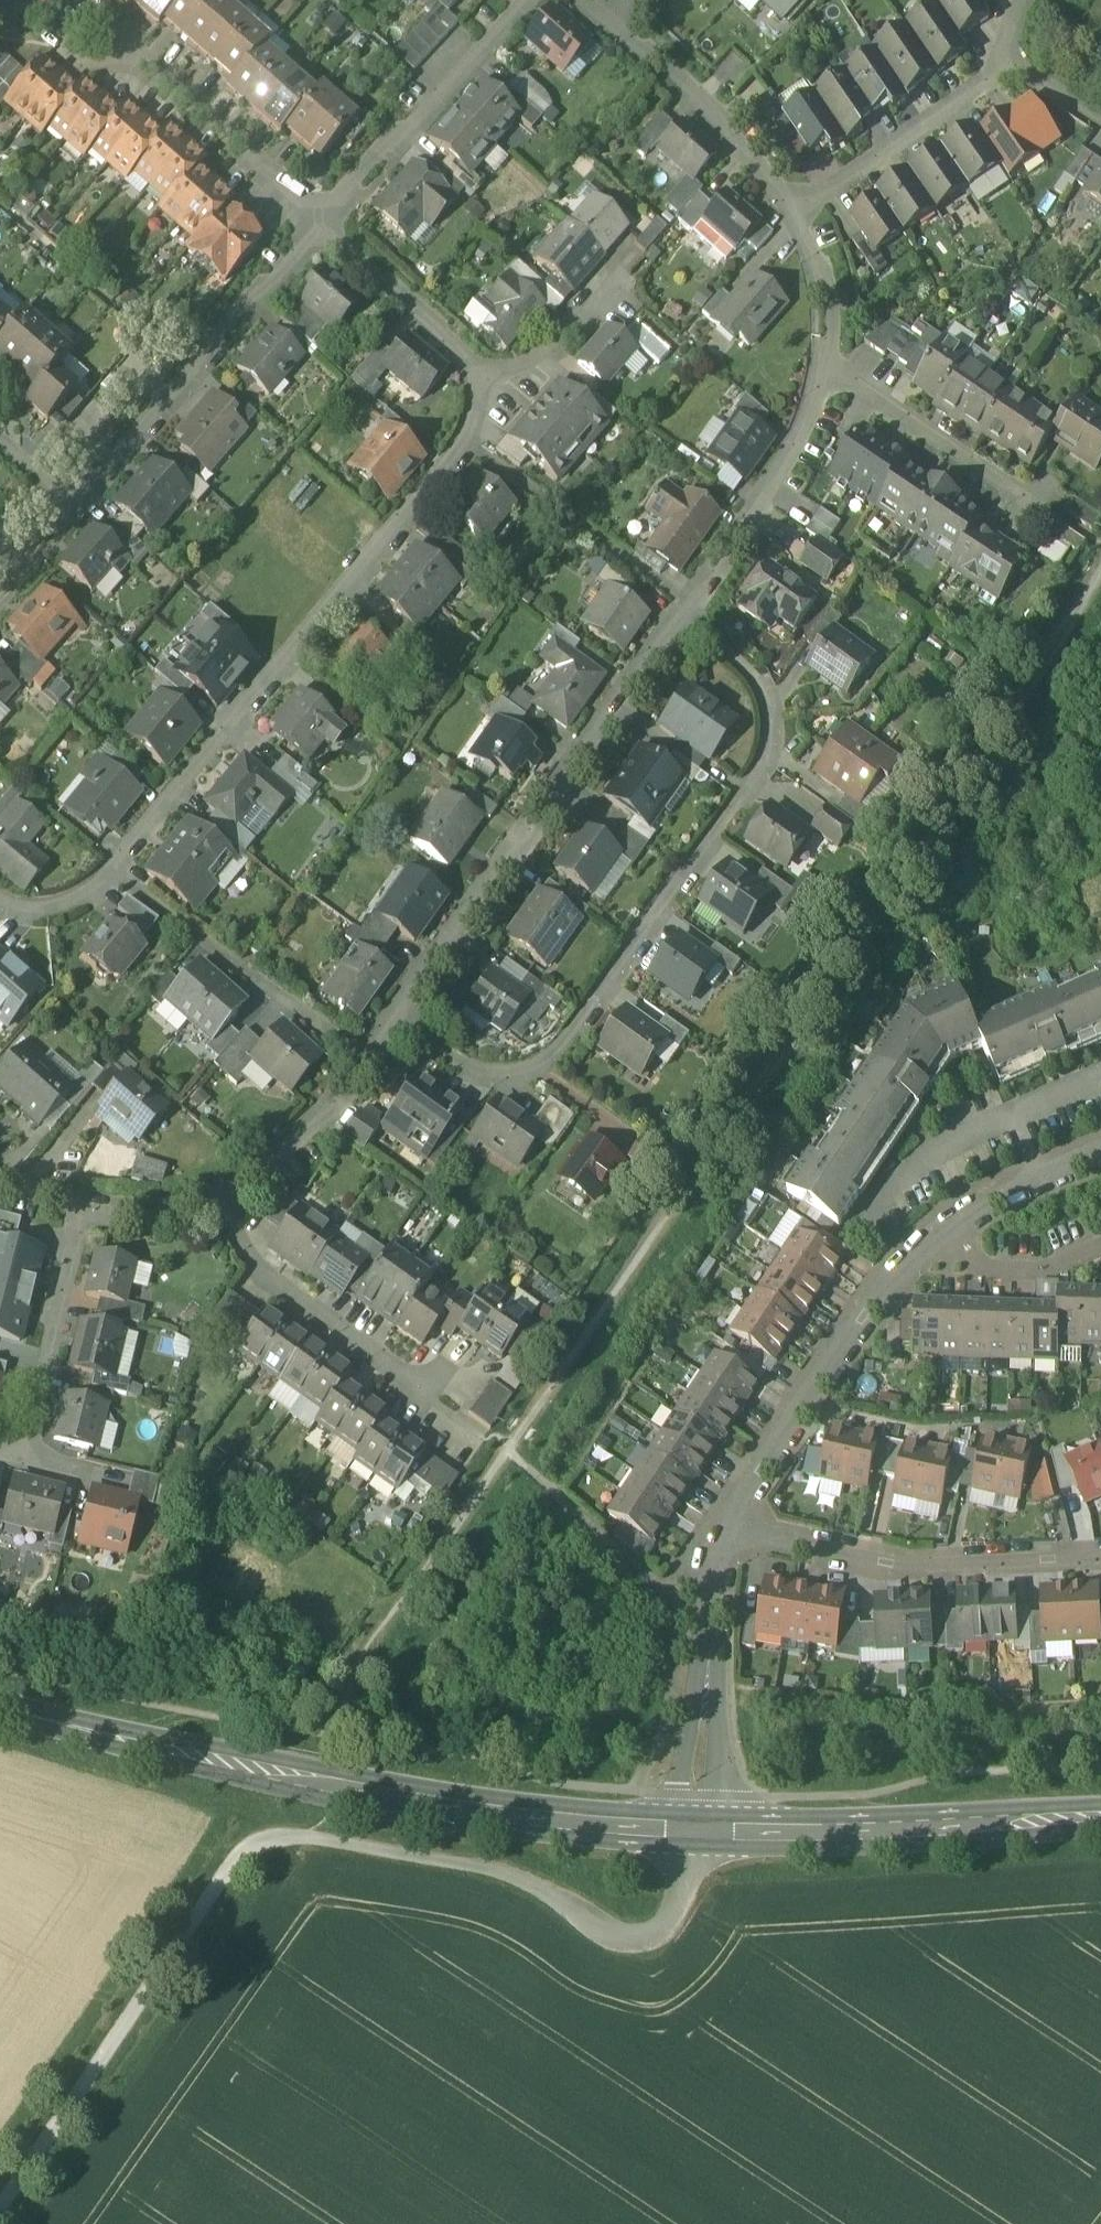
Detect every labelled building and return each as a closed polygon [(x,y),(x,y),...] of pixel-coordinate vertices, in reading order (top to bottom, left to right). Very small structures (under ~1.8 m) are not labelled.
[(139,12),(150,0),(126,0),(139,12)] [(139,12),(157,28),(163,21),(181,0),(150,0),(139,12)] [(180,37),(213,0),(181,0),(163,21),(180,37)] [(198,52),(232,13),(218,0),(213,0),(180,37),(198,52)] [(439,5),(448,14),(461,0),(442,0),(438,4),(439,5)] [(782,20),(800,1),(803,4),(806,0),(760,0),(782,20)] [(937,9),(959,41),(991,20),(984,11),(979,3),(977,0),(931,0),(937,9)] [(979,3),(984,11),(999,0),(984,0),(979,3)] [(458,23),(448,14),(439,5),(395,53),(414,71),(458,23)] [(525,39),(563,73),(589,42),(552,9),(525,39)] [(937,9),(906,30),(923,53),(933,46),(948,68),(968,54),(959,41),(937,9)] [(198,52),(215,67),(250,28),(232,13),(198,52)] [(250,28),(215,67),(232,83),(261,50),(267,43),(250,28)] [(875,51),(877,53),(891,75),(902,67),(917,89),(938,75),(923,53),(906,30),(875,51)] [(923,53),(938,75),(948,68),(933,46),(923,53)] [(244,105),(279,66),(261,50),(232,83),(227,90),(244,105)] [(28,77),(0,52),(0,108),(28,77)] [(877,53),(846,74),(858,92),(869,85),(884,107),(888,104),(895,113),(911,102),(907,96),(891,75),(877,53)] [(6,103),(24,119),(60,78),(41,63),(6,103)] [(261,120),(296,81),(279,66),(244,105),(261,120)] [(891,75),(907,96),(917,89),(902,67),(891,75)] [(846,74),(815,95),(849,145),(864,134),(857,125),(873,114),(858,92),(846,74)] [(77,94),(60,78),(24,119),(41,134),(48,126),(77,94)] [(314,96),(296,81),(261,120),(279,136),(285,129),(314,96)] [(511,93),(532,110),(538,103),(542,99),(522,81),(511,93)] [(480,83),(454,113),(494,148),(518,120),(520,118),(503,103),(480,83)] [(785,116),(815,95),(806,83),(777,103),(785,116)] [(858,92),(873,114),(884,107),(869,85),(858,92)] [(84,86),(77,94),(48,126),(66,142),(102,101),(84,86)] [(285,129),(302,145),(337,105),(320,90),(314,96),(285,129)] [(542,119),(532,110),(511,93),(503,103),(520,118),(518,120),(531,132),(542,119)] [(834,155),(849,145),(815,95),(785,116),(784,117),(797,136),(811,157),(827,146),(834,155)] [(760,104),(787,143),(797,136),(784,117),(785,116),(777,103),(772,96),(760,104)] [(1031,100),(1013,113),(1041,154),(1059,141),(1031,100)] [(119,116),(102,101),(66,142),(83,157),(91,149),(119,116)] [(532,110),(542,119),(548,112),(538,103),(532,110)] [(337,105),(302,145),(320,160),(340,138),(355,121),(354,121),(337,105)] [(127,108),(119,116),(91,149),(108,164),(144,124),(127,108)] [(979,134),(992,153),(1002,167),(1008,177),(1041,154),(1013,113),(1012,112),(979,134)] [(494,148),(454,113),(428,141),(448,159),(468,176),(469,175),(494,148)] [(340,138),(350,146),(371,123),(361,114),(354,121),(355,121),(340,138)] [(632,149),(643,159),(673,126),(661,116),(632,149)] [(161,139),(144,124),(108,164),(126,180),(133,171),(161,139)] [(659,151),(693,182),(716,156),(682,125),(659,151)] [(169,131),(161,139),(133,171),(150,187),(186,146),(169,131)] [(966,139),(981,161),(992,153),(979,134),(977,131),(967,138),(966,139)] [(944,153),(959,175),(969,189),(1002,167),(992,153),(981,161),(966,139),(967,138),(966,137),(964,136),(962,136),(960,137),(942,149),(944,153)] [(19,159),(31,146),(21,137),(9,151),(19,159)] [(203,162),(186,146),(150,187),(168,202),(196,170),(203,162)] [(1094,158),(1083,150),(1066,176),(1077,184),(1087,191),(1100,171),(1100,162),(1094,158)] [(932,161),(948,183),(959,175),(944,153),(934,160),(932,161)] [(927,159),(909,172),(933,206),(936,212),(969,189),(959,175),(948,183),(932,161),(934,160),(932,159),(930,158),(927,159)] [(439,169),(464,191),(472,198),(482,187),(469,175),(468,176),(448,159),(439,169)] [(456,201),(464,191),(439,169),(429,160),(421,170),(456,201)] [(414,164),(403,177),(409,183),(421,170),(414,164)] [(1012,181),(1008,177),(1002,167),(969,189),(978,203),(1012,181)] [(214,185),(196,170),(168,202),(160,211),(178,226),(214,185)] [(373,211),(406,240),(422,223),(430,230),(456,201),(421,170),(409,183),(403,177),(373,211)] [(140,198),(150,187),(133,171),(126,180),(123,183),(140,198)] [(1100,208),(1100,171),(1087,191),(1084,196),(1100,208)] [(903,234),(919,223),(917,217),(933,206),(909,172),(890,184),(889,186),(889,189),(889,190),(890,190),(905,212),(894,220),(903,234)] [(232,201),(214,185),(178,226),(196,242),(224,210),(232,201)] [(879,198),(894,220),(905,212),(890,190),(889,190),(879,198)] [(699,223),(701,224),(721,242),(725,238),(736,248),(732,252),(734,254),(744,242),(760,224),(726,193),(712,208),(699,223)] [(675,220),(691,235),(693,233),(701,224),(699,223),(712,208),(697,195),(675,220)] [(35,211),(18,196),(10,205),(27,221),(35,211)] [(877,253),(903,234),(894,220),(879,198),(851,216),(864,235),(876,253),(877,253)] [(595,202),(572,229),(603,256),(612,245),(615,247),(628,231),(595,202)] [(936,212),(933,206),(917,217),(919,223),(936,212)] [(229,214),(224,210),(196,242),(190,249),(188,250),(193,254),(192,256),(219,280),(221,279),(225,282),(260,242),(256,238),(258,237),(231,212),(229,214)] [(635,246),(645,255),(667,231),(657,222),(635,246)] [(713,251),(721,242),(701,224),(693,233),(713,251)] [(744,242),(756,252),(772,234),(760,224),(744,242)] [(603,256),(572,229),(568,226),(536,262),(553,277),(573,294),(604,258),(603,256)] [(853,242),(876,275),(887,267),(877,253),(876,253),(864,235),(853,242)] [(725,238),(721,242),(732,252),(736,248),(725,238)] [(332,331),(334,333),(358,305),(322,273),(297,300),(301,304),(322,321),(332,331)] [(481,327),(506,349),(544,307),(509,275),(493,294),(501,301),(493,309),(491,312),(477,300),(464,316),(479,329),(481,327)] [(544,287),(564,304),(573,294),(553,277),(544,287)] [(719,321),(748,348),(785,306),(753,277),(731,300),(716,318),(719,321)] [(1040,292),(1020,279),(1009,295),(1029,308),(1040,292)] [(712,324),(715,326),(719,321),(716,318),(731,300),(721,292),(702,314),(712,323),(712,324)] [(485,302),(493,309),(501,301),(493,294),(485,302)] [(23,315),(1,296),(0,298),(0,314),(14,326),(23,315)] [(285,324),(304,341),(322,321),(301,304),(284,323),(285,324)] [(0,314),(0,341),(14,326),(0,314)] [(14,326),(0,341),(0,362),(13,373),(42,339),(31,329),(34,325),(23,315),(14,326)] [(304,341),(307,344),(316,352),(321,347),(319,345),(332,331),(322,321),(304,341)] [(275,334),(298,354),(307,344),(304,341),(285,324),(275,334)] [(932,359),(944,341),(919,324),(910,337),(913,339),(925,347),(921,352),(932,359)] [(885,358),(887,355),(903,332),(892,325),(865,344),(885,358)] [(626,337),(659,366),(669,355),(636,326),(626,337)] [(968,357),(975,348),(978,342),(956,327),(946,342),(968,357)] [(237,369),(269,397),(270,395),(267,392),(279,378),(282,381),(303,358),(298,354),(275,334),(271,330),(237,369)] [(578,365),(604,388),(634,354),(608,331),(578,365)] [(910,337),(903,332),(887,355),(898,362),(913,339),(910,337)] [(382,369),(421,401),(448,369),(408,336),(392,355),(381,368),(382,369)] [(54,350),(42,339),(13,373),(36,393),(55,371),(67,358),(69,356),(57,345),(54,350)] [(925,347),(913,339),(898,362),(910,369),(921,352),(925,347)] [(925,394),(938,403),(965,363),(968,357),(946,342),(944,341),(932,359),(917,381),(929,389),(925,394)] [(354,377),(367,388),(382,369),(381,368),(392,355),(380,345),(354,377)] [(965,363),(988,379),(998,364),(975,348),(968,357),(965,363)] [(932,359),(921,352),(910,369),(907,374),(917,381),(932,359)] [(55,371),(77,391),(88,377),(67,358),(55,371)] [(988,379),(965,363),(938,403),(948,410),(945,416),(958,424),(988,379)] [(77,391),(55,371),(36,393),(25,405),(47,424),(49,422),(72,396),(77,391)] [(1012,395),(988,379),(958,424),(970,433),(974,428),(985,435),(1006,404),(1012,395)] [(560,385),(535,413),(581,454),(581,453),(578,450),(591,436),(594,439),(606,426),(584,406),(560,385)] [(584,406),(606,426),(615,415),(593,395),(584,406)] [(1021,414),(1027,405),(1012,395),(1006,404),(1021,414)] [(49,422),(58,430),(81,404),(72,396),(49,422)] [(739,416),(759,430),(768,417),(745,396),(733,413),(739,416)] [(190,458),(203,470),(220,451),(225,455),(245,433),(243,432),(230,420),(234,415),(227,409),(214,397),(192,423),(190,421),(177,436),(186,443),(180,449),(190,458)] [(230,420),(243,432),(257,417),(237,399),(227,409),(234,415),(230,420)] [(1060,427),(1055,433),(1082,451),(1077,458),(1096,471),(1100,464),(1100,432),(1095,428),(1100,420),(1100,417),(1077,401),(1060,427)] [(1021,414),(1006,404),(985,435),(1008,450),(1013,443),(1038,460),(1055,433),(1060,427),(1027,405),(1021,414)] [(383,430),(405,448),(415,436),(388,413),(377,427),(383,431),(383,430)] [(581,454),(535,413),(511,440),(510,441),(529,458),(556,482),(567,469),(564,466),(577,452),(580,454),(581,454)] [(724,469),(742,482),(772,439),(759,430),(739,416),(709,458),(724,469)] [(373,484),(391,499),(422,462),(405,448),(383,430),(383,431),(382,432),(386,436),(378,446),(373,442),(351,470),(371,486),(373,484)] [(832,479),(877,509),(905,467),(910,460),(891,448),(889,452),(881,447),(884,443),(865,430),(832,479)] [(382,432),(373,442),(378,446),(386,436),(382,432)] [(578,450),(581,453),(594,439),(591,436),(578,450)] [(495,452),(519,468),(529,458),(510,441),(511,440),(508,437),(495,452)] [(891,448),(884,443),(881,447),(889,452),(891,448)] [(1013,443),(1008,450),(1032,467),(1038,460),(1013,443)] [(564,466),(567,469),(580,454),(577,452),(564,466)] [(206,473),(203,470),(190,458),(181,468),(185,471),(197,482),(206,473)] [(144,533),(147,535),(170,509),(175,514),(187,500),(188,498),(173,485),(173,484),(152,465),(115,507),(125,515),(144,533)] [(928,481),(905,467),(877,509),(943,553),(939,558),(952,567),(978,528),(984,519),(962,504),(964,501),(930,478),(928,481)] [(716,481),(734,494),(742,482),(724,469),(716,481)] [(187,500),(196,508),(210,493),(197,482),(185,471),(173,484),(173,485),(188,498),(187,500)] [(448,512),(483,541),(512,505),(478,477),(448,512)] [(650,510),(654,514),(667,522),(657,537),(648,550),(667,564),(677,572),(717,516),(705,508),(706,506),(704,505),(703,506),(687,495),(683,500),(665,488),(655,502),(653,500),(651,503),(653,505),(650,510)] [(170,509),(147,535),(151,539),(175,514),(170,509)] [(807,532),(827,546),(842,524),(821,510),(807,532)] [(650,531),(657,537),(667,522),(654,514),(648,522),(650,531)] [(125,515),(115,525),(135,543),(144,533),(125,515)] [(135,543),(115,525),(102,540),(118,554),(117,555),(121,558),(131,568),(146,551),(135,543)] [(1039,556),(1059,569),(1072,549),(1078,553),(1086,542),(1060,525),(1053,536),(1039,556)] [(997,541),(978,528),(952,567),(971,579),(997,541)] [(62,566),(91,592),(111,569),(108,566),(117,555),(118,554),(102,540),(92,531),(62,566)] [(971,579),(986,590),(1000,599),(1025,560),(997,541),(971,579)] [(450,559),(461,569),(470,558),(450,542),(442,552),(450,559)] [(802,566),(828,584),(844,561),(817,543),(802,566)] [(633,555),(639,560),(647,549),(640,545),(633,555)] [(639,560),(660,575),(667,564),(648,550),(647,549),(639,560)] [(409,563),(398,575),(436,607),(455,584),(456,583),(440,570),(416,550),(407,561),(409,563)] [(108,566),(111,569),(121,558),(117,555),(108,566)] [(472,577),(461,569),(450,559),(440,570),(456,583),(455,584),(462,590),(472,577)] [(407,561),(387,586),(388,587),(398,575),(409,563),(407,561)] [(608,588),(626,601),(634,588),(606,568),(596,582),(607,590),(608,588)] [(770,614),(795,632),(816,601),(770,568),(740,611),(761,626),(770,614)] [(436,607),(398,575),(388,587),(387,586),(377,598),(401,618),(417,630),(418,629),(436,607)] [(582,625),(621,653),(647,616),(626,601),(608,588),(607,590),(582,625)] [(993,609),(1000,599),(986,590),(979,600),(993,609)] [(19,645),(37,660),(38,659),(62,631),(57,627),(68,615),(43,593),(29,609),(26,607),(8,627),(23,640),(19,645)] [(213,627),(231,642),(240,632),(209,606),(200,617),(212,628),(213,627)] [(807,646),(818,654),(834,632),(842,621),(831,613),(807,646)] [(38,659),(42,663),(77,623),(68,615),(57,627),(62,631),(38,659)] [(392,661),(408,641),(392,629),(378,617),(369,628),(386,642),(381,649),(383,652),(383,653),(392,661)] [(392,629),(408,641),(415,647),(425,635),(418,629),(417,630),(401,618),(392,629)] [(383,652),(381,649),(364,635),(353,626),(322,663),(353,688),(383,653),(383,652)] [(212,628),(194,650),(236,685),(255,662),(231,642),(213,627),(212,628)] [(369,628),(364,635),(381,649),(386,642),(369,628)] [(554,643),(572,655),(579,645),(556,628),(547,640),(553,644),(554,643)] [(808,668),(847,697),(871,664),(855,653),(858,649),(834,632),(818,654),(808,668)] [(534,705),(566,728),(602,677),(572,655),(554,643),(553,644),(542,660),(558,671),(536,703),(534,705)] [(19,645),(6,661),(25,678),(34,685),(48,669),(42,663),(38,659),(37,660),(19,645)] [(217,707),(236,685),(194,650),(176,672),(175,673),(193,688),(217,707)] [(383,653),(353,688),(363,696),(392,661),(383,653)] [(25,678),(6,661),(1,656),(0,657),(0,676),(15,689),(25,678)] [(155,673),(161,679),(184,697),(193,688),(175,673),(176,672),(164,662),(155,673)] [(15,689),(0,676),(0,706),(15,689)] [(160,696),(175,708),(184,697),(161,679),(152,690),(159,697),(160,696)] [(69,692),(58,681),(48,693),(59,703),(69,692)] [(534,705),(536,703),(517,689),(507,704),(525,717),(534,705)] [(707,759),(708,760),(721,741),(716,738),(729,720),(686,690),(661,726),(685,744),(707,759)] [(283,710),(286,712),(299,696),(331,722),(318,738),(322,741),(308,758),(274,731),(272,733),(308,763),(323,745),(328,749),(335,746),(341,739),(342,732),(337,728),(340,725),(299,691),(283,710)] [(144,750),(165,768),(196,730),(181,717),(183,715),(175,708),(160,696),(159,697),(132,730),(149,744),(144,750)] [(269,727),(274,731),(308,758),(322,741),(318,738),(331,722),(299,696),(286,712),(283,710),(269,727)] [(500,722),(515,732),(525,717),(507,704),(500,699),(486,719),(497,726),(500,722)] [(0,708),(0,725),(8,715),(0,708)] [(716,738),(721,741),(734,724),(729,720),(716,738)] [(497,772),(512,782),(524,765),(531,770),(539,758),(526,748),(529,743),(515,732),(500,722),(497,726),(482,747),(485,749),(476,763),(494,776),(497,772)] [(841,793),(861,807),(881,779),(888,784),(902,765),(848,727),(815,774),(841,793)] [(106,766),(116,755),(99,741),(90,752),(98,758),(106,766)] [(685,744),(677,756),(698,771),(707,759),(685,744)] [(634,818),(648,828),(662,808),(656,804),(675,777),(676,776),(664,767),(639,750),(606,798),(634,818)] [(700,773),(698,771),(677,756),(673,754),(664,767),(676,776),(675,777),(681,781),(690,787),(700,773)] [(106,766),(133,788),(143,777),(116,755),(106,766)] [(284,757),(276,767),(296,784),(305,773),(284,757)] [(68,813),(100,839),(107,830),(138,793),(133,788),(106,766),(98,758),(81,778),(90,786),(75,804),(68,813)] [(216,812),(235,827),(236,826),(246,815),(256,802),(275,817),(291,797),(267,777),(244,758),(206,803),(216,812)] [(300,787),(296,784),(276,767),(267,777),(291,797),(300,787)] [(656,804),(662,808),(681,781),(675,777),(656,804)] [(90,786),(81,778),(59,805),(68,813),(75,804),(90,786)] [(894,789),(888,784),(881,779),(861,807),(866,811),(875,817),(894,789)] [(671,814),(690,787),(681,781),(662,808),(671,814)] [(16,805),(25,794),(15,786),(0,804),(0,824),(16,805)] [(465,801),(490,819),(498,808),(473,790),(465,801)] [(841,793),(830,808),(855,826),(866,811),(861,807),(841,793)] [(411,840),(448,867),(480,821),(443,794),(411,840)] [(264,830),(275,817),(256,802),(246,815),(264,830)] [(23,891),(45,865),(25,847),(20,844),(37,823),(16,805),(0,824),(0,871),(23,891)] [(748,842),(784,867),(792,855),(796,857),(811,836),(772,808),(748,842)] [(838,850),(855,826),(830,808),(813,832),(838,850)] [(216,812),(208,822),(245,853),(255,841),(236,826),(235,827),(216,812)] [(264,830),(246,815),(236,826),(255,841),(264,830)] [(634,818),(626,829),(648,844),(656,834),(648,828),(634,818)] [(245,853),(208,822),(199,832),(227,855),(225,857),(232,862),(235,865),(241,858),(245,853)] [(42,826),(37,823),(20,844),(25,847),(42,826)] [(149,872),(193,908),(214,883),(208,878),(225,857),(227,855),(199,832),(189,824),(149,872)] [(630,865),(632,866),(648,844),(626,829),(623,826),(608,847),(619,855),(618,856),(630,865)] [(555,869),(591,894),(618,856),(619,855),(608,847),(583,829),(555,869)] [(792,855),(784,867),(787,870),(796,857),(792,855)] [(603,903),(630,865),(618,856),(591,894),(603,903)] [(208,878),(214,883),(232,862),(225,857),(208,878)] [(248,864),(241,858),(235,865),(232,862),(214,883),(225,892),(248,864)] [(416,861),(408,871),(429,886),(437,876),(416,861)] [(725,921),(740,932),(763,899),(768,893),(755,884),(755,883),(730,866),(704,902),(727,918),(725,921)] [(397,929),(414,941),(445,897),(429,886),(408,871),(394,891),(399,894),(383,916),(375,910),(373,912),(382,918),(397,929)] [(768,902),(781,912),(794,893),(763,871),(755,883),(755,884),(768,893),(763,899),(768,902)] [(824,887),(804,873),(793,889),(813,903),(824,887)] [(574,916),(580,920),(588,909),(548,881),(540,893),(541,894),(542,893),(574,916)] [(505,938),(547,967),(569,936),(562,932),(574,916),(542,893),(541,894),(521,923),(518,920),(505,938)] [(129,933),(140,942),(159,920),(128,898),(118,910),(136,924),(129,933)] [(768,902),(763,899),(740,932),(745,935),(768,902)] [(373,912),(359,932),(384,949),(397,929),(382,918),(373,912)] [(96,974),(102,979),(108,978),(116,968),(120,972),(129,970),(148,949),(140,942),(129,933),(127,935),(111,922),(105,929),(103,928),(92,941),(95,943),(82,957),(95,968),(96,974)] [(376,960),(384,949),(359,932),(353,927),(345,939),(355,946),(356,945),(376,960)] [(247,949),(257,956),(267,941),(258,935),(247,949)] [(669,981),(693,998),(716,965),(717,964),(708,957),(679,937),(652,975),(667,985),(669,981)] [(340,1008),(356,1019),(376,991),(380,990),(393,972),(376,960),(356,945),(355,946),(343,963),(344,970),(330,989),(332,999),(341,1006),(340,1008)] [(716,965),(733,977),(742,964),(716,946),(708,957),(717,964),(716,965)] [(9,1028),(23,1011),(22,1010),(40,990),(5,958),(4,960),(0,964),(0,1020),(9,1028)] [(518,984),(526,973),(506,959),(496,973),(516,988),(518,984)] [(189,1021),(223,983),(216,978),(215,980),(197,964),(180,984),(165,1000),(166,1001),(189,1021)] [(488,1021),(502,1032),(505,1027),(516,1013),(527,996),(516,988),(496,973),(492,971),(469,1003),(490,1018),(488,1021)] [(147,996),(160,1008),(166,1001),(165,1000),(180,984),(168,973),(147,996)] [(518,984),(540,999),(547,989),(526,973),(518,984)] [(1099,984),(1061,1001),(1057,993),(975,1029),(983,1048),(997,1079),(1043,1058),(1046,1065),(1066,1056),(1064,1049),(1100,1033),(1100,974),(1095,976),(1099,984)] [(669,981),(667,985),(690,1002),(693,998),(669,981)] [(229,989),(223,983),(189,1021),(212,1042),(213,1043),(228,1026),(245,1007),(227,990),(229,989)] [(540,999),(518,984),(516,988),(527,996),(516,1013),(532,1024),(535,1021),(537,1022),(549,1006),(540,999)] [(547,989),(540,999),(549,1006),(554,1010),(562,999),(547,989)] [(958,991),(908,1013),(837,1118),(844,1123),(819,1161),(812,1156),(787,1193),(803,1203),(836,1225),(838,1227),(859,1197),(852,1193),(912,1105),(918,1109),(930,1091),(924,1087),(944,1057),(948,1055),(951,1062),(983,1048),(975,1029),(958,991)] [(166,1001),(160,1008),(155,1015),(177,1034),(189,1021),(166,1001)] [(467,1006),(488,1021),(490,1018),(469,1003),(467,1006)] [(488,1021),(467,1006),(459,1017),(480,1032),(488,1021)] [(630,1062),(644,1072),(654,1057),(667,1040),(667,1039),(657,1032),(627,1010),(601,1047),(627,1066),(630,1062)] [(516,1013),(505,1027),(522,1039),(532,1024),(516,1013)] [(667,1040),(680,1049),(690,1035),(666,1018),(657,1032),(667,1039),(667,1040)] [(254,1060),(288,1091),(319,1056),(284,1025),(264,1047),(253,1060),(254,1060)] [(223,1054),(239,1035),(228,1026),(213,1043),(212,1042),(206,1048),(218,1059),(223,1054)] [(245,1029),(239,1035),(223,1054),(243,1073),(254,1060),(253,1060),(264,1047),(245,1029)] [(1066,1056),(1068,1059),(1100,1045),(1100,1033),(1064,1049),(1066,1056)] [(667,1067),(680,1049),(667,1040),(654,1057),(667,1067)] [(37,1128),(41,1124),(61,1102),(70,1091),(68,1090),(40,1065),(42,1062),(26,1047),(0,1077),(0,1089),(24,1111),(21,1114),(37,1128)] [(49,1053),(42,1062),(40,1065),(68,1090),(78,1078),(49,1053)] [(214,1065),(236,1085),(242,1079),(239,1077),(243,1073),(223,1054),(218,1059),(214,1065)] [(924,1087),(930,1091),(933,1093),(951,1064),(951,1062),(948,1055),(944,1057),(924,1087)] [(1043,1058),(997,1079),(1001,1088),(1048,1068),(1046,1065),(1043,1058)] [(630,1062),(627,1066),(641,1076),(644,1072),(630,1062)] [(70,1091),(61,1102),(70,1110),(91,1087),(103,1074),(91,1064),(78,1078),(68,1090),(70,1091)] [(112,1064),(103,1074),(91,1087),(109,1103),(129,1080),(112,1064)] [(411,1143),(428,1155),(453,1121),(461,1110),(418,1079),(382,1129),(407,1147),(411,1143)] [(109,1113),(140,1140),(165,1111),(129,1080),(109,1103),(114,1107),(109,1113)] [(541,1134),(555,1144),(574,1117),(550,1100),(532,1125),(542,1132),(541,1134)] [(508,1149),(522,1160),(536,1141),(541,1134),(542,1132),(532,1125),(499,1101),(473,1136),(502,1157),(508,1149)] [(50,1133),(70,1110),(61,1102),(41,1124),(50,1133)] [(852,1193),(859,1197),(861,1199),(921,1110),(918,1109),(912,1105),(852,1193)] [(343,1137),(362,1150),(380,1125),(377,1123),(381,1118),(368,1108),(343,1137)] [(425,1160),(435,1167),(463,1128),(453,1121),(428,1155),(425,1160)] [(541,1134),(536,1141),(550,1151),(555,1144),(541,1134)] [(563,1179),(593,1200),(621,1162),(590,1140),(583,1151),(581,1149),(573,1159),(575,1161),(563,1179)] [(407,1147),(425,1160),(428,1155),(411,1143),(407,1147)] [(508,1149),(502,1157),(517,1167),(522,1160),(508,1149)] [(131,1177),(161,1186),(167,1168),(137,1159),(131,1177)] [(266,1218),(283,1230),(299,1207),(282,1195),(266,1218)] [(828,1238),(836,1225),(803,1203),(795,1215),(823,1234),(828,1238)] [(309,1276),(310,1274),(337,1237),(339,1235),(299,1207),(283,1230),(270,1248),(309,1276)] [(14,1245),(20,1221),(0,1215),(0,1241),(14,1245)] [(823,1234),(795,1215),(788,1227),(798,1234),(816,1245),(823,1234)] [(355,1250),(363,1239),(345,1226),(339,1235),(337,1237),(355,1250)] [(798,1234),(788,1227),(774,1247),(784,1254),(798,1234)] [(798,1234),(784,1254),(828,1283),(841,1263),(816,1245),(798,1234)] [(849,1251),(828,1238),(823,1234),(816,1245),(841,1263),(849,1251)] [(346,1289),(362,1267),(366,1258),(355,1250),(337,1237),(310,1274),(341,1296),(346,1289)] [(363,1239),(355,1250),(366,1258),(362,1267),(373,1275),(386,1256),(363,1239)] [(0,1241),(0,1289),(32,1297),(36,1283),(34,1283),(42,1252),(14,1245),(0,1241)] [(395,1244),(386,1256),(373,1275),(357,1297),(356,1299),(377,1313),(416,1259),(395,1244)] [(784,1254),(771,1274),(814,1303),(828,1283),(784,1254)] [(99,1299),(123,1305),(123,1303),(127,1286),(133,1264),(96,1255),(86,1295),(99,1299)] [(397,1328),(424,1290),(436,1273),(416,1259),(377,1313),(397,1328)] [(153,1269),(133,1264),(127,1286),(147,1291),(153,1269)] [(346,1289),(357,1297),(373,1275),(362,1267),(346,1289)] [(771,1274),(758,1293),(801,1323),(814,1303),(771,1274)] [(32,1297),(0,1289),(0,1337),(19,1342),(27,1311),(28,1311),(32,1297)] [(449,1308),(424,1290),(397,1328),(422,1346),(436,1326),(449,1308)] [(479,1345),(507,1307),(485,1291),(476,1305),(458,1330),(471,1339),(472,1337),(479,1342),(478,1344),(479,1345)] [(240,1300),(229,1292),(214,1314),(225,1322),(240,1300)] [(517,1293),(507,1307),(529,1322),(539,1308),(517,1293)] [(758,1293),(744,1313),(788,1342),(801,1323),(758,1293)] [(1060,1293),(1059,1310),(1058,1345),(1082,1346),(1084,1294),(1060,1293)] [(436,1326),(453,1338),(458,1330),(476,1305),(459,1294),(449,1308),(436,1326)] [(1084,1294),(1082,1346),(1100,1346),(1100,1294),(1084,1294)] [(95,1313),(140,1325),(144,1308),(123,1303),(123,1305),(99,1299),(95,1313)] [(251,1308),(240,1300),(225,1322),(235,1329),(251,1308)] [(914,1357),(938,1357),(940,1305),(916,1304),(914,1357)] [(964,1306),(940,1305),(938,1357),(941,1358),(960,1358),(962,1358),(964,1306)] [(988,1307),(964,1306),(962,1358),(964,1358),(982,1359),(986,1359),(988,1307)] [(529,1322),(507,1307),(479,1345),(481,1346),(482,1344),(489,1349),(488,1351),(501,1361),(507,1353),(529,1322)] [(1012,1308),(988,1307),(986,1359),(1010,1360),(1012,1308)] [(262,1315),(251,1308),(235,1329),(246,1337),(262,1315)] [(555,1316),(543,1308),(535,1320),(547,1328),(555,1316)] [(1035,1309),(1012,1308),(1010,1360),(1033,1361),(1035,1309)] [(1059,1310),(1035,1309),(1033,1361),(1057,1362),(1058,1345),(1059,1310)] [(236,1351),(259,1366),(286,1328),(285,1327),(284,1328),(276,1323),(278,1322),(264,1312),(262,1315),(246,1337),(236,1351)] [(788,1342),(744,1313),(731,1334),(755,1350),(774,1363),(788,1342)] [(507,1353),(512,1357),(530,1370),(551,1339),(529,1322),(507,1353)] [(93,1375),(112,1379),(112,1377),(123,1334),(81,1324),(80,1328),(77,1327),(72,1348),(74,1348),(69,1369),(93,1375)] [(887,1355),(900,1355),(901,1325),(888,1324),(887,1355)] [(259,1366),(280,1382),(308,1343),(295,1334),(293,1335),(286,1330),(287,1328),(286,1328),(259,1366)] [(138,1338),(123,1334),(112,1377),(127,1381),(138,1338)] [(191,1344),(175,1336),(172,1348),(174,1358),(187,1361),(191,1344)] [(280,1382),(302,1397),(329,1358),(328,1357),(327,1359),(319,1354),(321,1352),(308,1343),(280,1382)] [(1058,1345),(1057,1362),(1081,1363),(1082,1346),(1058,1345)] [(774,1363),(755,1350),(748,1361),(767,1374),(770,1376),(778,1365),(774,1363)] [(716,1356),(703,1376),(746,1405),(760,1385),(740,1372),(716,1356)] [(516,1392),(530,1370),(512,1357),(498,1379),(516,1392)] [(302,1397),(323,1412),(343,1384),(351,1374),(338,1364),(336,1366),(329,1361),(330,1359),(329,1358),(302,1397)] [(960,1358),(941,1358),(941,1372),(959,1373),(960,1358)] [(982,1359),(964,1358),(964,1373),(981,1374),(982,1359)] [(748,1361),(740,1372),(760,1385),(767,1374),(748,1361)] [(88,1399),(110,1404),(113,1393),(126,1396),(129,1382),(127,1381),(112,1377),(112,1379),(93,1375),(90,1387),(91,1387),(88,1399)] [(703,1376),(689,1396),(733,1425),(746,1405),(703,1376)] [(490,1381),(482,1392),(505,1407),(512,1396),(490,1381)] [(267,1400),(289,1415),(302,1397),(280,1382),(267,1400)] [(316,1423),(337,1438),(365,1400),(363,1399),(362,1401),(355,1396),(356,1394),(343,1384),(323,1412),(316,1423)] [(482,1392),(475,1403),(497,1418),(505,1407),(482,1392)] [(689,1396),(676,1416),(719,1445),(733,1425),(689,1396)] [(53,1439),(91,1449),(98,1424),(101,1425),(105,1408),(63,1397),(53,1439)] [(311,1430),(316,1423),(323,1412),(302,1397),(289,1415),(311,1430)] [(337,1438),(359,1453),(381,1422),(386,1415),(373,1406),(372,1408),(365,1403),(366,1401),(365,1400),(337,1438)] [(1032,1402),(1008,1402),(1008,1416),(1032,1417),(1032,1402)] [(475,1403),(467,1414),(490,1429),(497,1418),(475,1403)] [(676,1416),(663,1435),(706,1465),(719,1445),(676,1416)] [(354,1461),(375,1476),(403,1438),(401,1437),(400,1439),(393,1433),(394,1432),(381,1422),(359,1453),(354,1461)] [(98,1424),(91,1449),(111,1454),(117,1428),(101,1425),(98,1424)] [(198,1435),(182,1428),(175,1444),(191,1451),(198,1435)] [(822,1482),(844,1486),(855,1435),(831,1430),(820,1481),(822,1482)] [(663,1435),(649,1455),(693,1484),(706,1465),(663,1435)] [(879,1441),(855,1435),(844,1486),(868,1492),(872,1475),(879,1441)] [(345,1472),(354,1461),(359,1453),(337,1438),(324,1457),(345,1472)] [(403,1438),(375,1476),(397,1492),(403,1484),(409,1475),(425,1453),(411,1444),(410,1446),(403,1440),(404,1439),(403,1438)] [(971,1439),(966,1460),(959,1490),(973,1492),(984,1441),(971,1439)] [(872,1475),(885,1478),(892,1443),(879,1441),(872,1475)] [(973,1492),(997,1497),(1008,1446),(984,1441),(973,1492)] [(905,1446),(892,1443),(885,1478),(898,1481),(905,1446)] [(894,1497),(918,1503),(929,1452),(905,1446),(898,1481),(894,1497)] [(1032,1452),(1008,1446),(997,1497),(1021,1503),(1032,1452)] [(1078,1486),(1086,1504),(1100,1498),(1100,1452),(1099,1448),(1067,1462),(1078,1486)] [(1078,1486),(1067,1462),(1062,1450),(1051,1454),(1054,1465),(1060,1493),(1078,1486)] [(806,1477),(819,1479),(824,1454),(812,1451),(806,1477)] [(953,1457),(929,1452),(918,1503),(942,1508),(945,1493),(953,1457)] [(425,1453),(409,1475),(420,1483),(436,1461),(425,1453)] [(649,1455),(636,1475),(679,1504),(693,1484),(649,1455)] [(958,1497),(959,1490),(966,1460),(953,1457),(945,1493),(958,1497)] [(249,1468),(237,1459),(223,1480),(234,1488),(249,1468)] [(436,1461),(420,1483),(432,1491),(447,1469),(436,1461)] [(104,1465),(100,1485),(121,1490),(126,1470),(104,1465)] [(268,1474),(256,1465),(246,1479),(258,1488),(268,1474)] [(1038,1469),(1047,1504),(1062,1500),(1060,1493),(1054,1465),(1038,1469)] [(447,1469),(432,1491),(443,1499),(458,1477),(447,1469)] [(1033,1470),(1034,1504),(1047,1504),(1038,1469),(1033,1470)] [(138,1504),(152,1508),(159,1479),(132,1473),(126,1498),(139,1501),(138,1504)] [(425,1500),(432,1491),(420,1483),(409,1475),(403,1484),(425,1500)] [(636,1475),(623,1495),(666,1524),(679,1504),(636,1475)] [(5,1516),(21,1520),(19,1525),(22,1530),(27,1533),(33,1532),(48,1536),(50,1536),(56,1510),(61,1491),(37,1485),(36,1487),(13,1482),(5,1516)] [(844,1486),(822,1482),(819,1496),(841,1501),(844,1486)] [(96,1543),(126,1551),(138,1504),(139,1501),(126,1498),(90,1489),(76,1542),(95,1547),(96,1543)] [(653,1543),(666,1524),(623,1495),(609,1515),(623,1525),(652,1544),(653,1543)] [(314,1506),(300,1496),(290,1510),(304,1520),(314,1506)] [(918,1503),(894,1497),(891,1511),(915,1516),(918,1503)] [(938,1523),(942,1508),(918,1503),(915,1516),(915,1518),(938,1523)] [(46,1545),(62,1549),(71,1514),(56,1510),(50,1536),(48,1536),(46,1545)] [(330,1524),(317,1515),(310,1525),(323,1535),(330,1524)] [(615,1537),(645,1563),(657,1546),(653,1543),(652,1544),(623,1525),(615,1537)] [(758,1637),(784,1641),(792,1589),(779,1587),(780,1582),(767,1580),(761,1620),(758,1637)] [(793,1585),(792,1589),(784,1641),(810,1645),(818,1593),(805,1591),(806,1587),(793,1585)] [(1098,1590),(1070,1591),(1073,1643),(1100,1642),(1099,1616),(1098,1590)] [(831,1595),(818,1593),(810,1645),(836,1649),(841,1619),(845,1593),(832,1591),(831,1595)] [(1046,1644),(1073,1643),(1070,1591),(1043,1592),(1044,1616),(1045,1644),(1046,1644)] [(1015,1593),(987,1594),(989,1643),(1014,1642),(1013,1637),(1017,1637),(1016,1611),(1015,1593)] [(964,1644),(989,1643),(987,1594),(958,1596),(959,1614),(960,1640),(964,1640),(964,1644)] [(929,1597),(903,1598),(905,1651),(931,1650),(931,1630),(930,1622),(929,1597)] [(904,1651),(905,1651),(903,1598),(876,1599),(878,1626),(879,1652),(904,1651)] [(1031,1650),(1030,1617),(1030,1611),(1016,1611),(1017,1637),(1013,1637),(1014,1642),(1014,1651),(1031,1650)] [(946,1614),(946,1621),(947,1649),(948,1654),(965,1653),(964,1644),(964,1640),(960,1640),(959,1614),(946,1614)] [(1044,1616),(1030,1617),(1031,1650),(1032,1656),(1047,1655),(1046,1644),(1045,1644),(1044,1616)] [(758,1637),(761,1620),(748,1618),(743,1648),(756,1650),(758,1637)] [(859,1653),(861,1627),(861,1623),(841,1619),(836,1649),(836,1650),(835,1658),(859,1661),(859,1653)] [(947,1649),(946,1621),(930,1622),(931,1630),(931,1650),(947,1649)] [(878,1626),(861,1627),(859,1653),(860,1653),(879,1652),(878,1626)] [(808,1658),(810,1645),(784,1641),(781,1653),(808,1658)] [(1073,1659),(1073,1643),(1046,1644),(1047,1655),(1048,1660),(1073,1659)] [(905,1665),(904,1651),(879,1652),(860,1653),(860,1667),(905,1665)]
